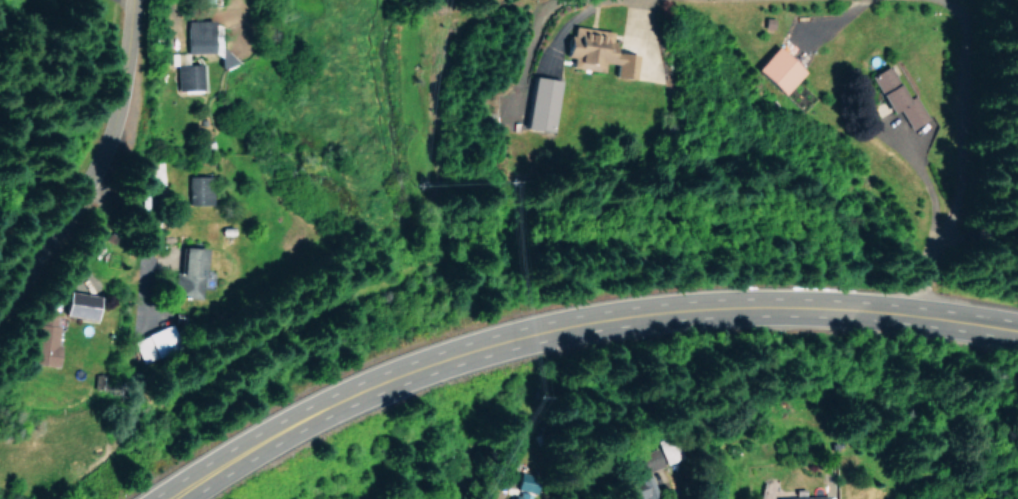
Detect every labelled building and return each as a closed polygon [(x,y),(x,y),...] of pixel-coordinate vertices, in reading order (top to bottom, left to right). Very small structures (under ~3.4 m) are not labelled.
[(184,20),(185,53),(217,52),(217,65),(229,65),(229,47),(218,48),(218,29),(210,29),(210,19),(184,20)] [(630,78),(633,54),(611,51),(612,41),(607,40),(609,31),(570,26),(568,35),(563,34),(560,56),(569,57),(568,67),(599,71),(600,61),(613,63),(611,76),(630,78)] [(780,95),(802,72),(774,45),(752,68),(780,95)] [(175,64),(174,90),(198,90),(198,64),(175,64)] [(866,75),(889,114),(916,98),(903,74),(894,79),(885,64),(866,75)] [(520,126),(546,131),(554,79),(528,75),(520,126)] [(207,175),(186,176),(187,204),(208,203),(207,175)] [(201,247),(179,247),(179,272),(173,272),(172,295),(200,296),(201,247)] [(93,296),(64,290),(59,313),(88,319),(93,296)] [(32,363),(54,365),(57,326),(52,325),(53,316),(36,315),(32,363)] [(143,360),(179,344),(170,323),(133,340),(143,360)] [(660,449),(636,455),(640,473),(664,467),(660,449)] [(637,481),(622,484),(625,498),(636,498),(653,495),(649,474),(636,477),(637,481)] [(520,480),(510,498),(539,498),(543,491),(520,480)]
